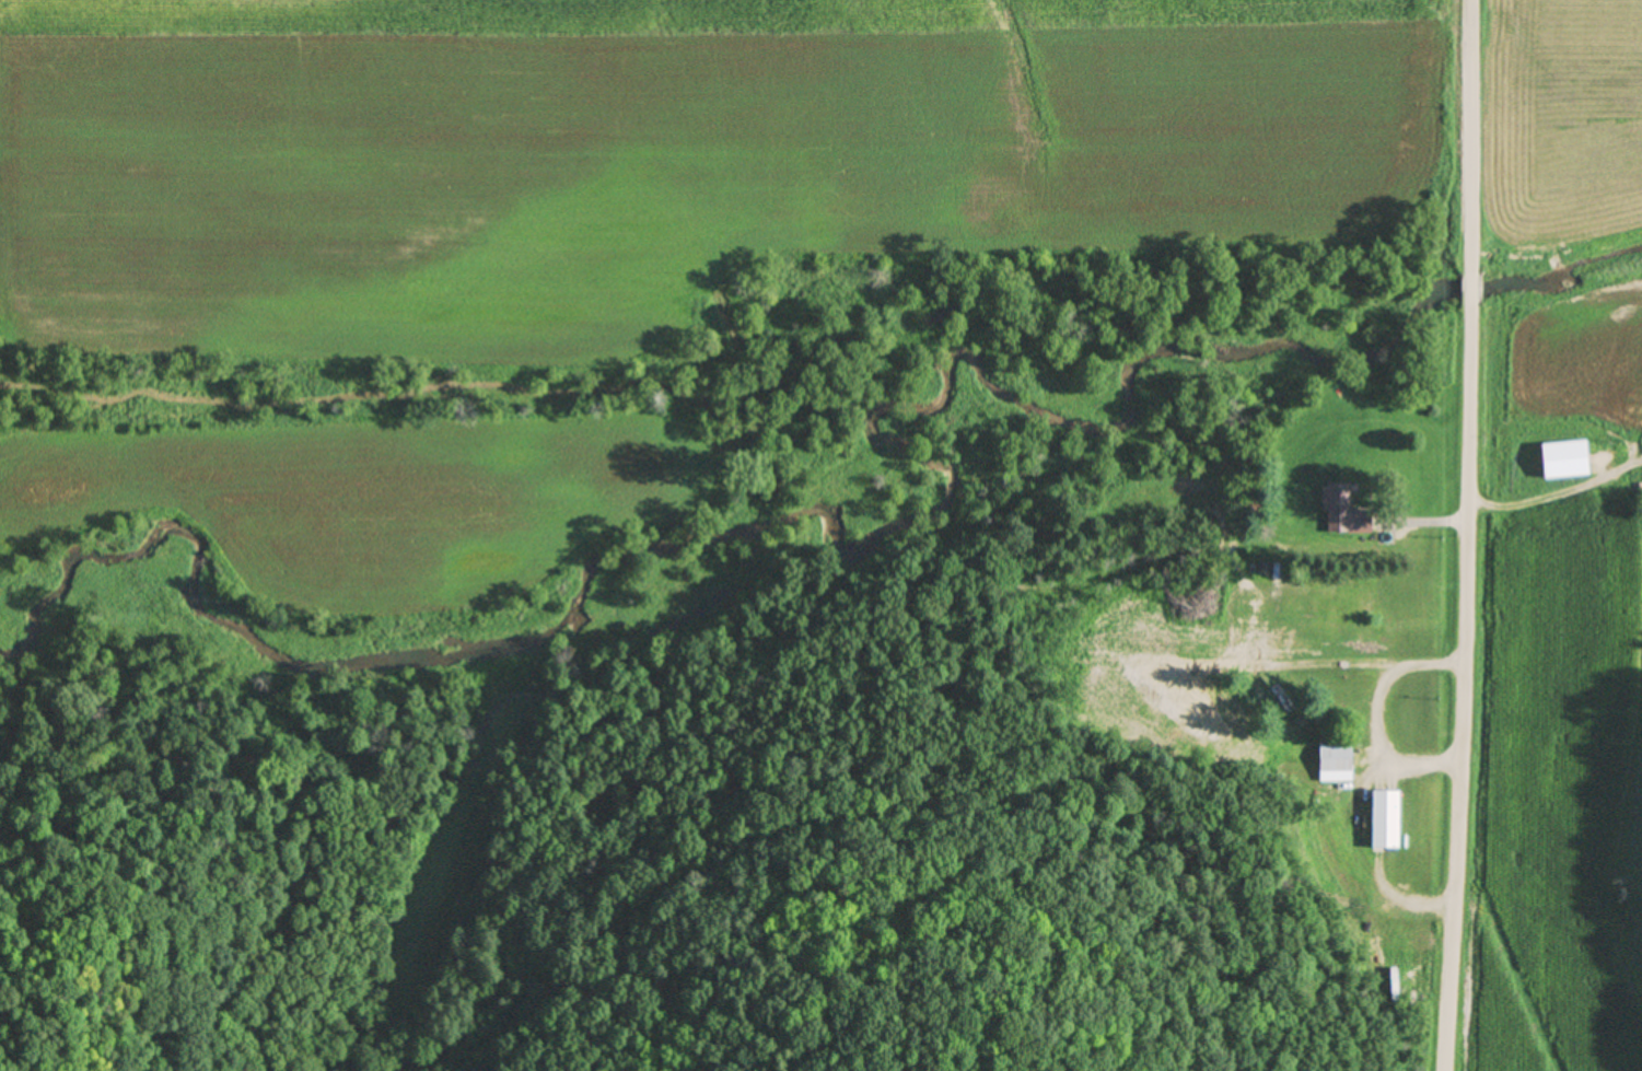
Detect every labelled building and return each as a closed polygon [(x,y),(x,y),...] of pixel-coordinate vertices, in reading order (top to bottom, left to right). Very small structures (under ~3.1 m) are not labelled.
[(1320,481),(1353,481),(1353,510),(1376,510),(1376,535),(1325,535),(1325,511),(1320,511),(1320,481)] [(1285,726),(1301,716),(1277,678),(1261,689),(1285,726)] [(1317,771),(1353,771),(1353,747),(1317,747),(1317,771)] [(1370,849),(1401,849),(1401,790),(1370,790),(1370,849)]
